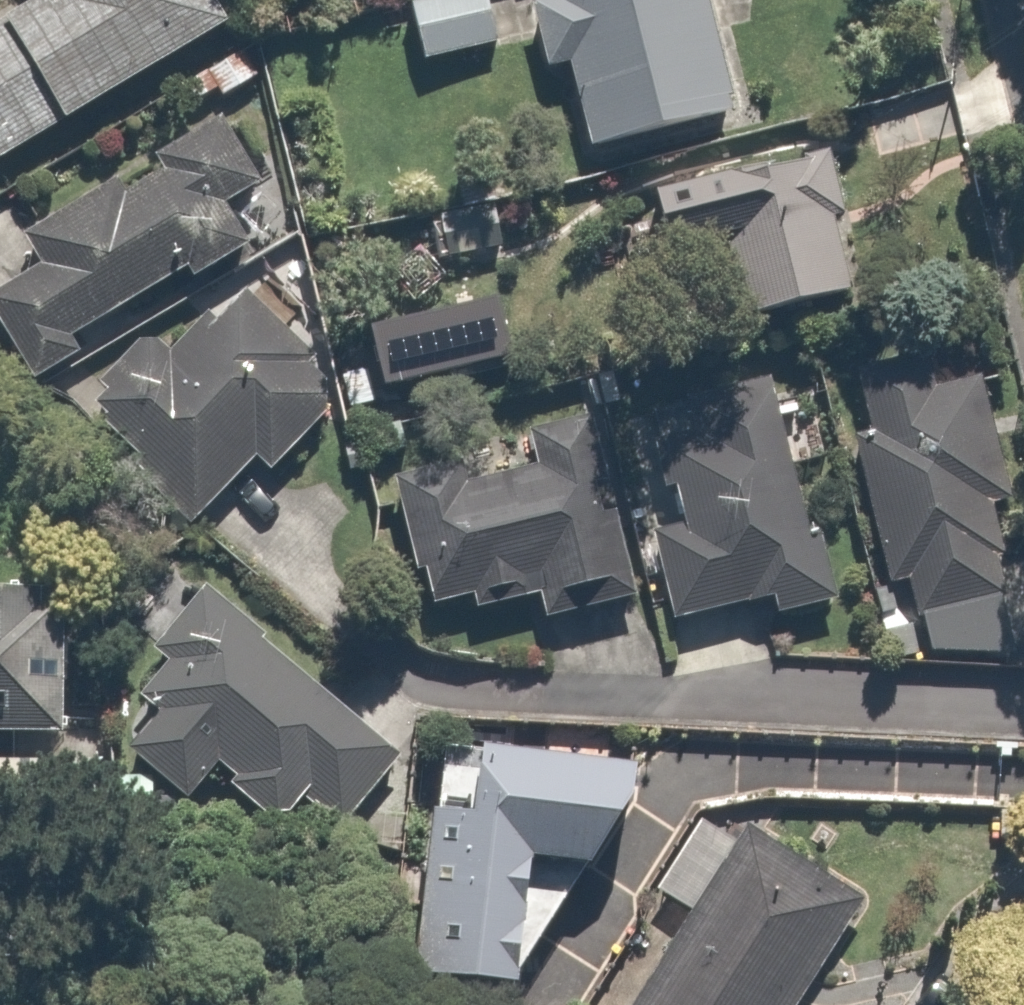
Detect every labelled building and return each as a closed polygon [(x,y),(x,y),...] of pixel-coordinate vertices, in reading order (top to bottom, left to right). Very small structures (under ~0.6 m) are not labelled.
[(0,13),(0,150),(227,13),(219,0),(22,0),(0,13)] [(417,66),(501,50),(492,0),(404,0),(417,66)] [(569,66),(591,156),(731,120),(700,0),(576,0),(554,6),(528,12),(543,72),(569,66)] [(219,206),(272,170),(233,112),(180,148),(137,177),(133,172),(21,248),(34,266),(0,289),(0,323),(34,373),(239,235),(219,206)] [(857,293),(821,164),(685,202),(722,331),(857,293)] [(335,374),(247,297),(216,332),(193,313),(164,346),(148,333),(66,428),(192,538),(335,374)] [(864,432),(846,437),(885,587),(903,582),(919,647),(1023,620),(1023,533),(982,368),(964,373),(956,340),(847,367),(864,432)] [(773,390),(645,418),(649,436),(627,441),(668,625),(818,591),(773,390)] [(470,488),(463,466),(380,491),(416,613),(457,601),(463,621),(536,599),(543,624),(632,598),(583,431),(523,449),(529,471),(470,488)] [(198,585),(141,654),(147,659),(116,696),(144,720),(120,750),(188,806),(212,776),(274,827),(306,788),(336,813),(392,746),(198,585)] [(55,741),(59,598),(0,596),(0,739),(55,741)] [(521,872),(585,878),(633,770),(427,753),(408,983),(511,992),(521,872)] [(861,899),(703,811),(655,898),(674,908),(620,1004),(803,1004),(861,899)]
